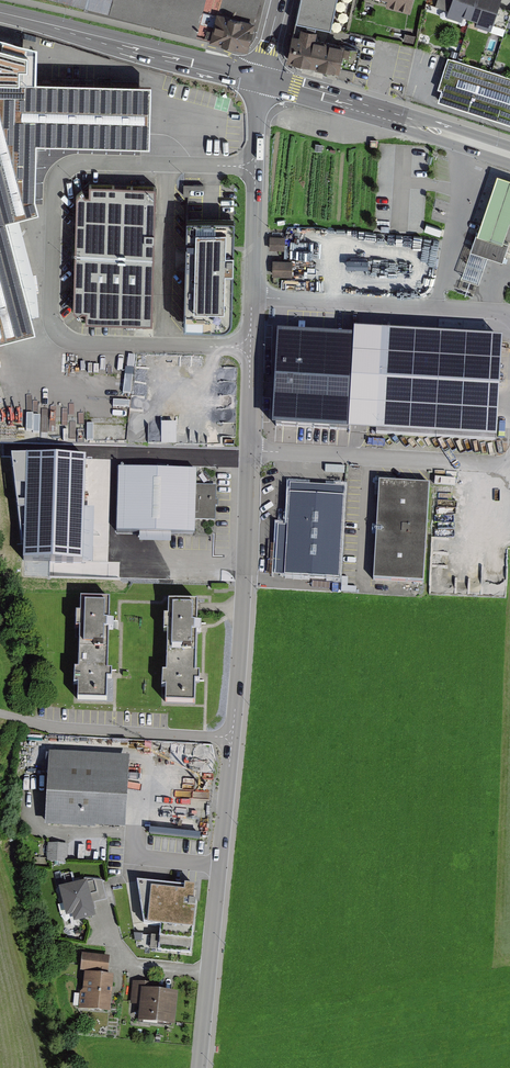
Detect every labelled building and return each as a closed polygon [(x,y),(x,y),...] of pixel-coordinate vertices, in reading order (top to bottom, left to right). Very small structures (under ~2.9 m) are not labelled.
[(191,36),(192,32),(206,35),(204,41),(245,51),(258,0),(44,0),(191,36)] [(297,30),(311,33),(312,27),(330,30),(335,0),(302,0),(297,30)] [(377,6),(408,13),(411,0),(379,0),(377,6)] [(448,10),(451,0),(437,0),(435,6),(448,10)] [(448,10),(446,16),(461,21),(464,15),(470,17),(476,0),(451,0),(448,10)] [(470,17),(478,19),(476,26),(491,31),(493,24),(499,5),(500,0),(476,0),(470,17)] [(499,5),(493,24),(506,28),(509,14),(509,9),(499,5)] [(294,37),(286,36),(282,63),(332,72),(333,68),(353,72),(357,52),(336,48),(336,46),(309,41),(311,33),(297,30),(295,30),(294,37)] [(37,141),(150,144),(151,82),(34,78),(36,41),(0,32),(0,338),(36,329),(7,218),(39,210),(35,196),(37,141)] [(509,123),(509,77),(448,57),(438,88),(443,89),(439,100),(509,123)] [(497,171),(476,230),(503,239),(509,219),(509,175),(497,171)] [(76,194),(75,252),(154,254),(156,186),(89,184),(89,194),(85,194),(81,190),(76,194)] [(235,218),(186,217),(183,327),(220,328),(225,327),(228,325),(231,321),(232,317),(235,218)] [(508,241),(503,239),(476,230),(470,248),(487,254),(502,259),(508,241)] [(271,236),(270,250),(285,250),(286,236),(271,236)] [(487,254),(470,248),(461,275),(478,280),(487,254)] [(153,323),(154,254),(75,252),(73,310),(78,315),(82,311),(86,311),(85,321),(153,323)] [(273,275),(294,276),(295,259),(274,258),(273,275)] [(497,442),(503,340),(354,332),(353,338),(277,334),(272,429),(497,442)] [(178,444),(178,422),(150,422),(149,444),(178,444)] [(12,453),(13,465),(24,560),(83,562),(86,455),(12,453)] [(196,485),(197,471),(119,469),(116,532),(195,534),(195,520),(215,521),(216,486),(196,485)] [(379,482),(373,580),(424,583),(430,485),(379,482)] [(290,485),(289,494),(344,497),(344,488),(290,485)] [(284,577),(339,580),(344,497),(289,494),(287,527),(284,576),(284,577)] [(275,576),(284,576),(287,527),(278,526),(275,576)] [(80,630),(79,650),(108,651),(109,632),(113,632),(114,626),(114,622),(109,622),(110,599),(81,599),(80,614),(76,614),(76,630),(80,630)] [(167,633),(167,652),(196,653),(197,634),(201,634),(201,629),(201,625),(197,625),(198,602),(168,601),(168,617),(164,617),(164,633),(167,633)] [(108,671),(108,651),(79,650),(78,671),(75,670),(74,687),(76,687),(78,687),(77,701),(107,702),(108,681),(112,681),(112,676),(112,672),(108,671)] [(196,674),(196,653),(167,652),(166,673),(162,673),(162,689),(163,689),(166,689),(165,704),(195,705),(195,683),(200,684),(200,678),(200,674),(196,674)] [(49,753),(44,827),(96,830),(96,828),(125,830),(130,757),(49,753)] [(68,844),(48,843),(47,863),(67,864),(68,844)] [(74,924),(96,918),(87,881),(59,888),(66,918),(72,916),(74,924)] [(149,951),(194,955),(200,888),(155,883),(149,951)] [(108,975),(110,957),(82,954),(80,972),(85,973),(108,975)] [(78,1010),(110,1013),(114,976),(108,975),(85,973),(83,990),(80,993),(78,1010)] [(140,1006),(141,989),(150,990),(151,983),(132,981),(132,988),(130,1005),(140,1006)] [(138,1023),(175,1027),(178,993),(150,990),(141,989),(140,1006),(138,1023)]
